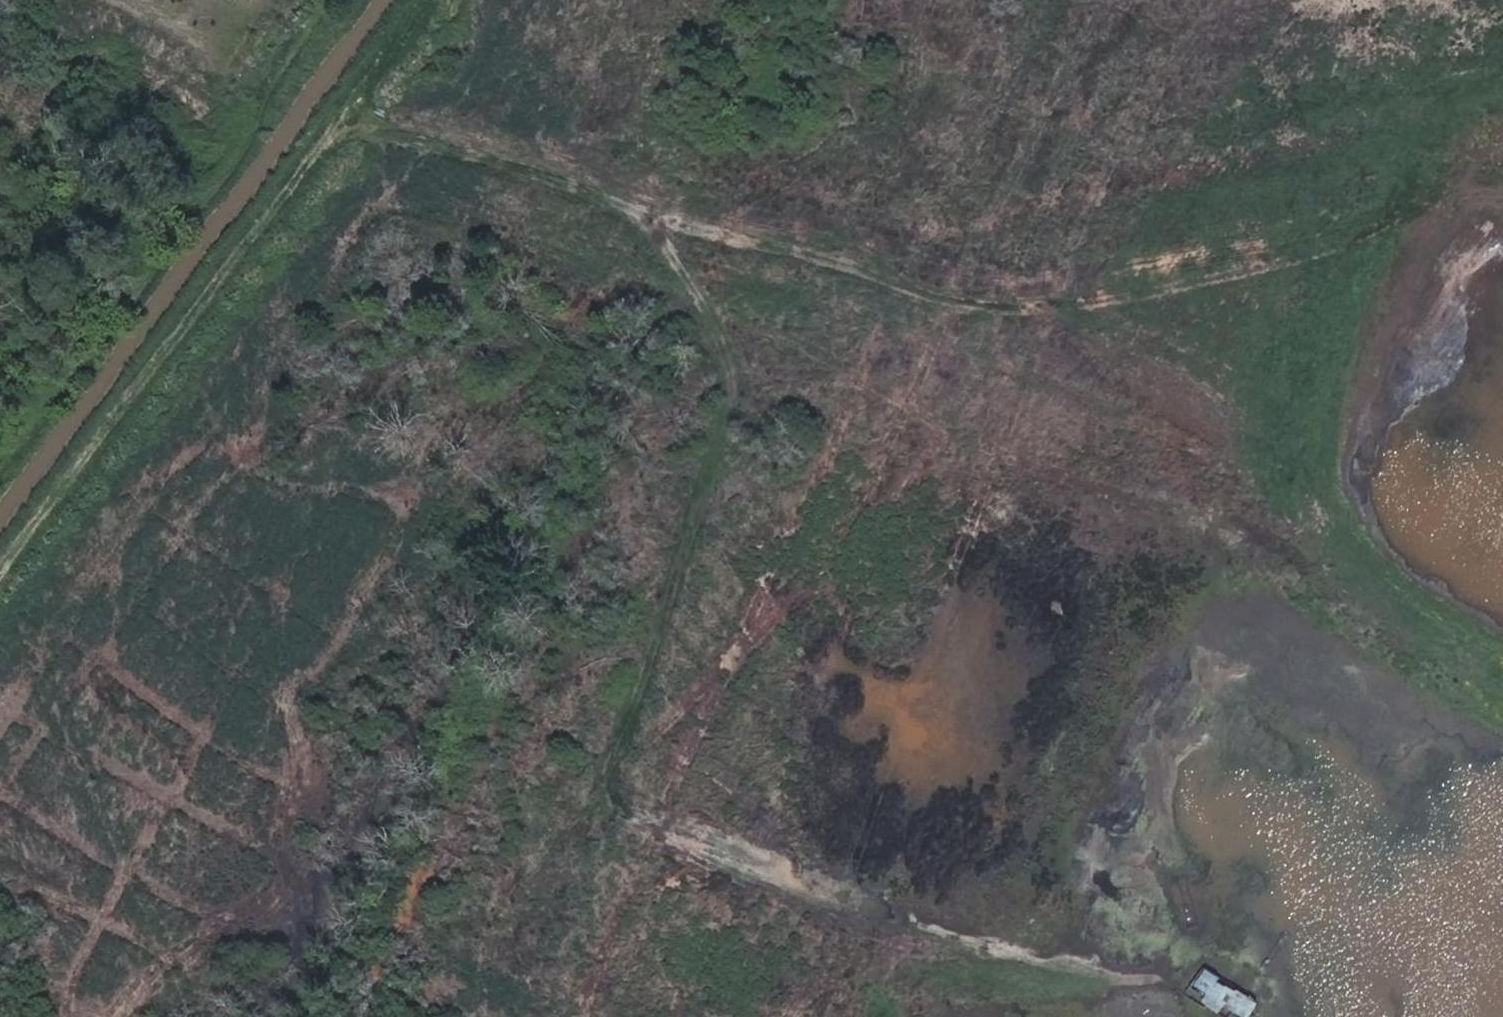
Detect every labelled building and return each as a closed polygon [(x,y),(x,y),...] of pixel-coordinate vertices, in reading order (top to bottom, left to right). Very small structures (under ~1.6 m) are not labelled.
[(1246,1016),(1250,1016),(1260,998),(1206,967),(1195,987),(1246,1016)]
